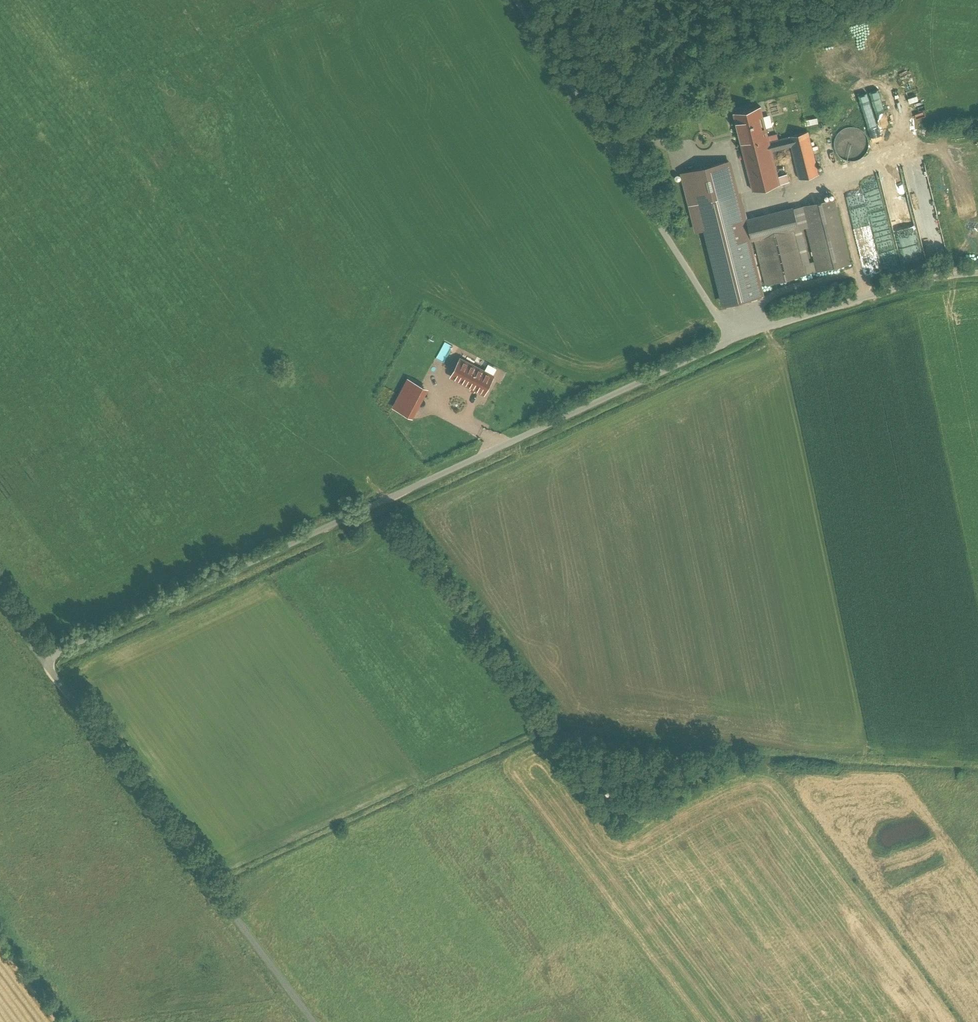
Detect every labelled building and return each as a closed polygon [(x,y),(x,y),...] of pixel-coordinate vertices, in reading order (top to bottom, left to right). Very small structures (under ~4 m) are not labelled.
[(761,106),(734,113),(753,191),(789,182),(787,174),(778,176),(772,151),(792,146),(800,179),(819,174),(808,131),(769,141),(761,106)] [(853,125),(848,126),(843,128),(839,132),(836,136),(835,141),(835,146),(837,151),(840,155),(844,158),(849,160),(854,160),(859,159),(864,156),(867,152),(869,147),(870,142),(869,137),(866,132),(862,129),(858,126),(853,125)] [(762,294),(729,161),(683,173),(698,230),(706,228),(725,303),(762,294)] [(795,229),(755,239),(766,284),(850,263),(834,199),(802,207),(815,261),(804,264),(795,229)] [(752,239),(755,239),(795,229),(799,228),(793,208),(747,220),(752,239)] [(480,395),(490,377),(459,360),(449,378),(480,395)] [(394,414),(417,427),(430,403),(407,391),(394,414)]
